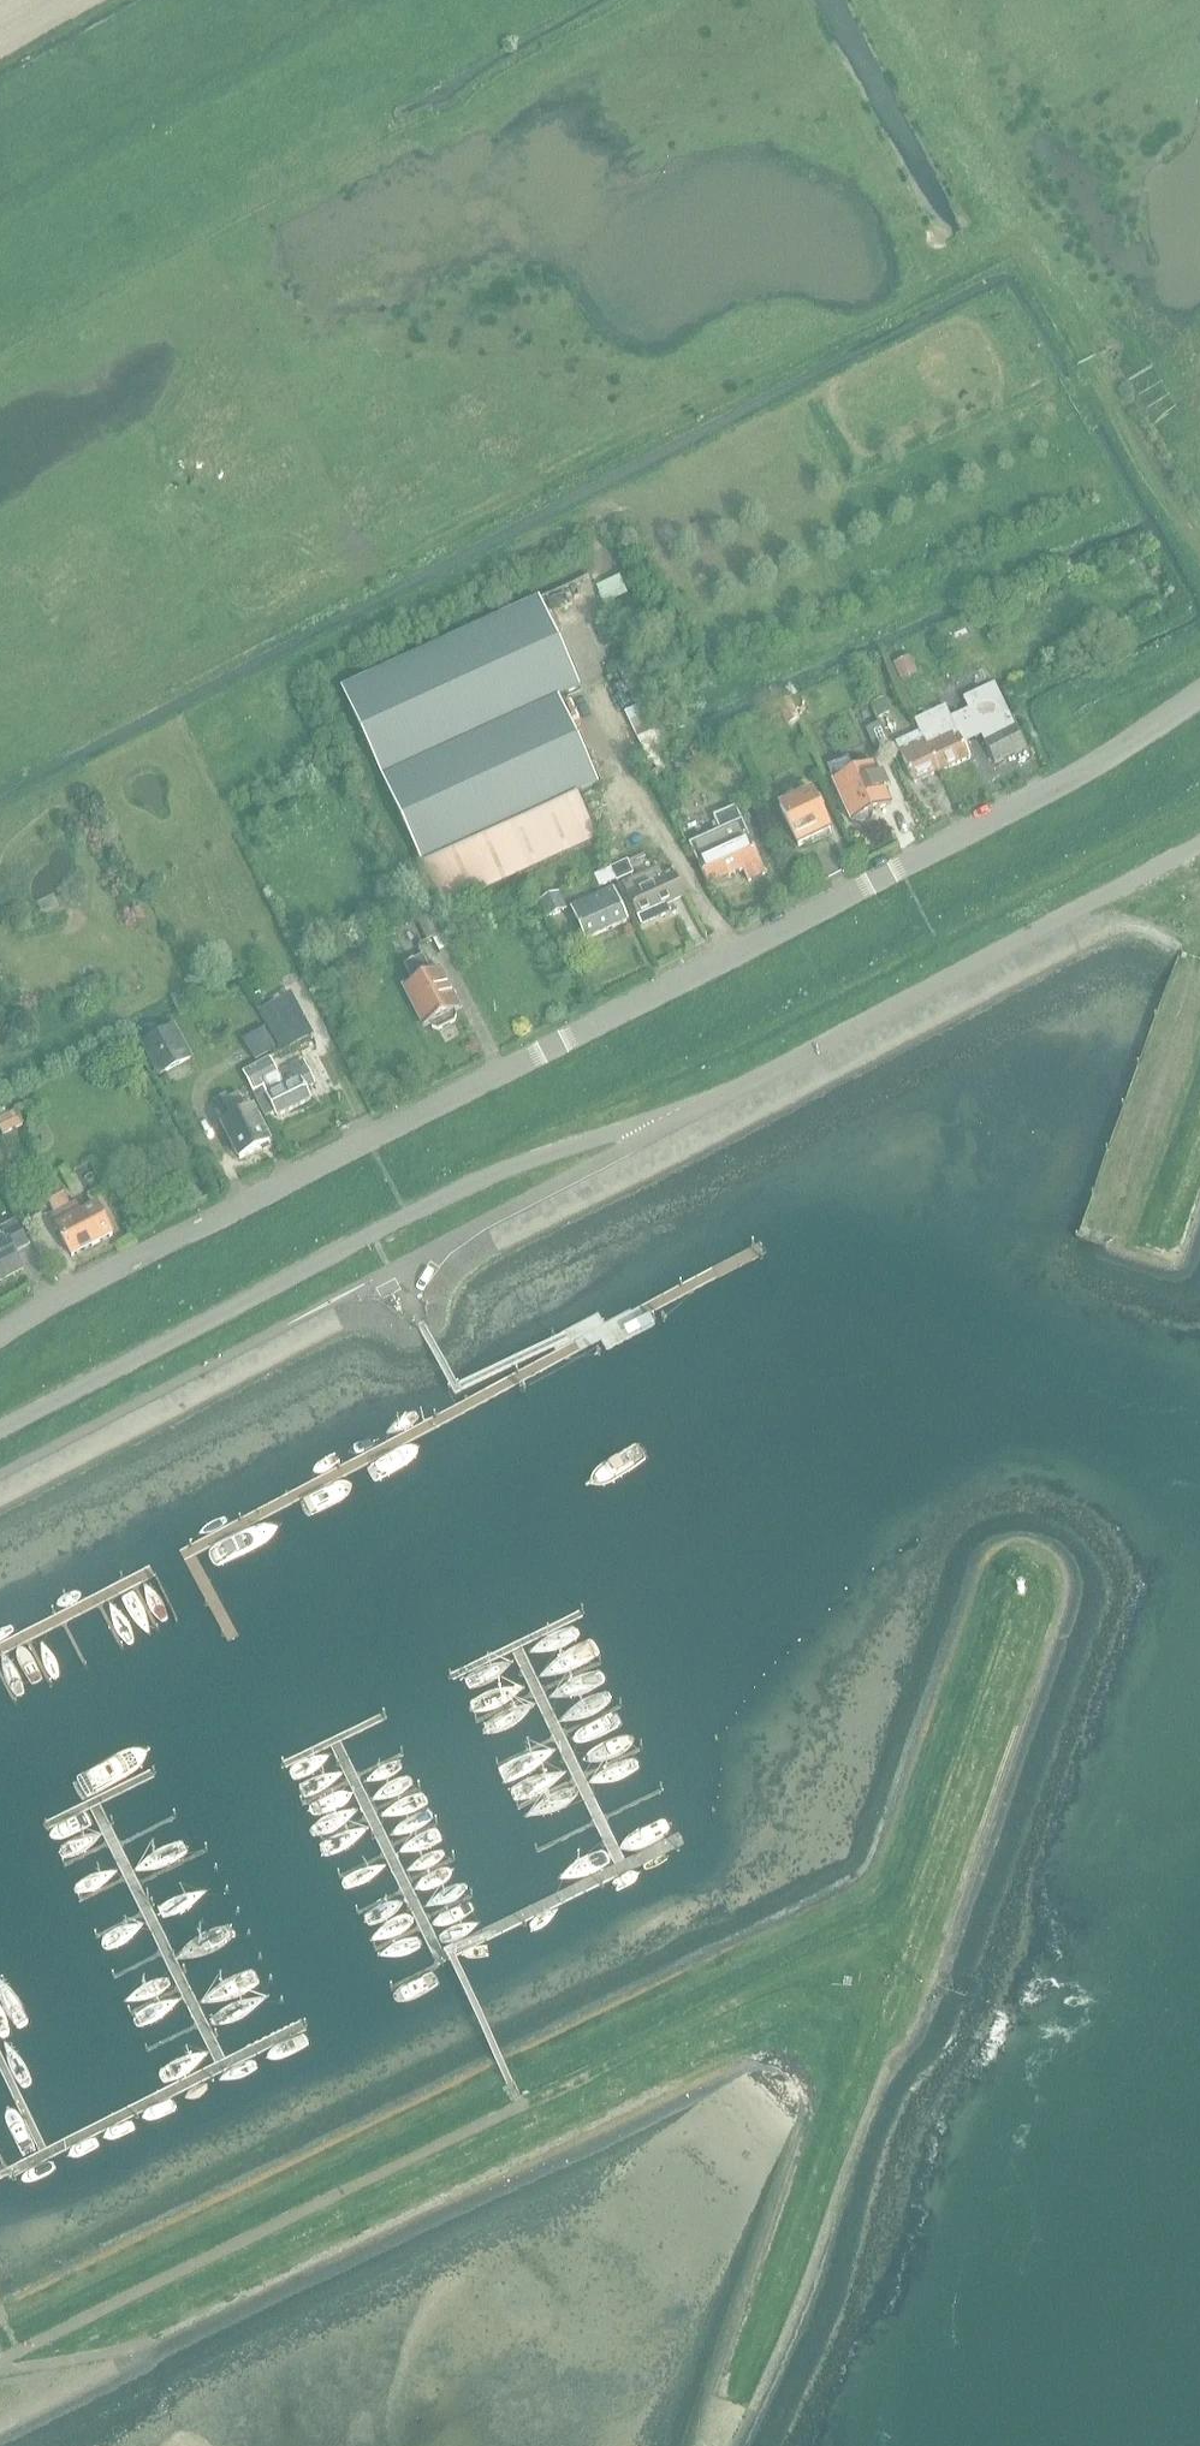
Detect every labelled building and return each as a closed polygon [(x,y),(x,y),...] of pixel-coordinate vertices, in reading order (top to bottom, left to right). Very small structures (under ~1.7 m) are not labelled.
[(341,689),(442,909),(597,838),(577,793),(597,784),(557,697),(579,687),(538,599),(341,689)] [(945,706),(918,718),(942,770),(968,757),(962,744),(981,735),(994,764),(1026,749),(995,683),(963,698),(968,710),(959,714),(961,718),(953,722),(945,706)] [(777,705),(787,725),(799,719),(789,699),(777,705)] [(623,710),(648,762),(670,751),(645,700),(623,710)] [(914,783),(942,770),(924,731),(918,718),(914,720),(919,731),(895,743),(914,783)] [(865,728),(874,750),(888,745),(879,722),(865,728)] [(870,809),(891,799),(873,760),(861,765),(859,760),(846,766),(849,771),(834,778),(852,816),(856,814),(861,819),(868,815),(870,809)] [(780,803),(798,841),(831,825),(813,787),(780,803)] [(746,877),(763,869),(733,804),(713,813),(719,826),(689,840),(707,881),(741,866),(746,877)] [(608,865),(613,876),(633,868),(628,857),(608,865)] [(672,870),(661,875),(658,867),(622,884),(640,925),(669,913),(666,905),(685,896),(672,870)] [(585,935),(626,916),(610,883),(583,896),(578,885),(565,891),(585,935)] [(416,915),(426,936),(439,930),(429,909),(416,915)] [(432,938),(442,959),(458,952),(448,931),(432,938)] [(434,967),(428,970),(419,954),(403,962),(412,979),(402,984),(424,1023),(428,1021),(430,1026),(436,1027),(451,1019),(454,1013),(451,1008),(455,1005),(434,967)] [(258,1012),(278,1048),(298,1037),(278,1001),(258,1012)] [(140,1042),(157,1072),(186,1056),(170,1026),(140,1042)] [(241,1038),(253,1060),(274,1048),(262,1026),(241,1038)] [(299,1057),(275,1070),(267,1055),(240,1070),(265,1114),(274,1109),(276,1113),(308,1095),(303,1085),(312,1080),(299,1057)] [(251,1106),(246,1109),(236,1088),(216,1098),(227,1119),(222,1121),(238,1154),(267,1140),(251,1106)] [(2,1134),(22,1124),(14,1109),(0,1116),(0,1131),(2,1134)] [(72,1200),(67,1202),(56,1183),(41,1191),(50,1210),(46,1212),(69,1254),(109,1233),(92,1200),(77,1208),(72,1200)] [(22,1265),(13,1248),(25,1241),(13,1219),(0,1227),(0,1230),(2,1234),(0,1235),(0,1278),(22,1265)]
